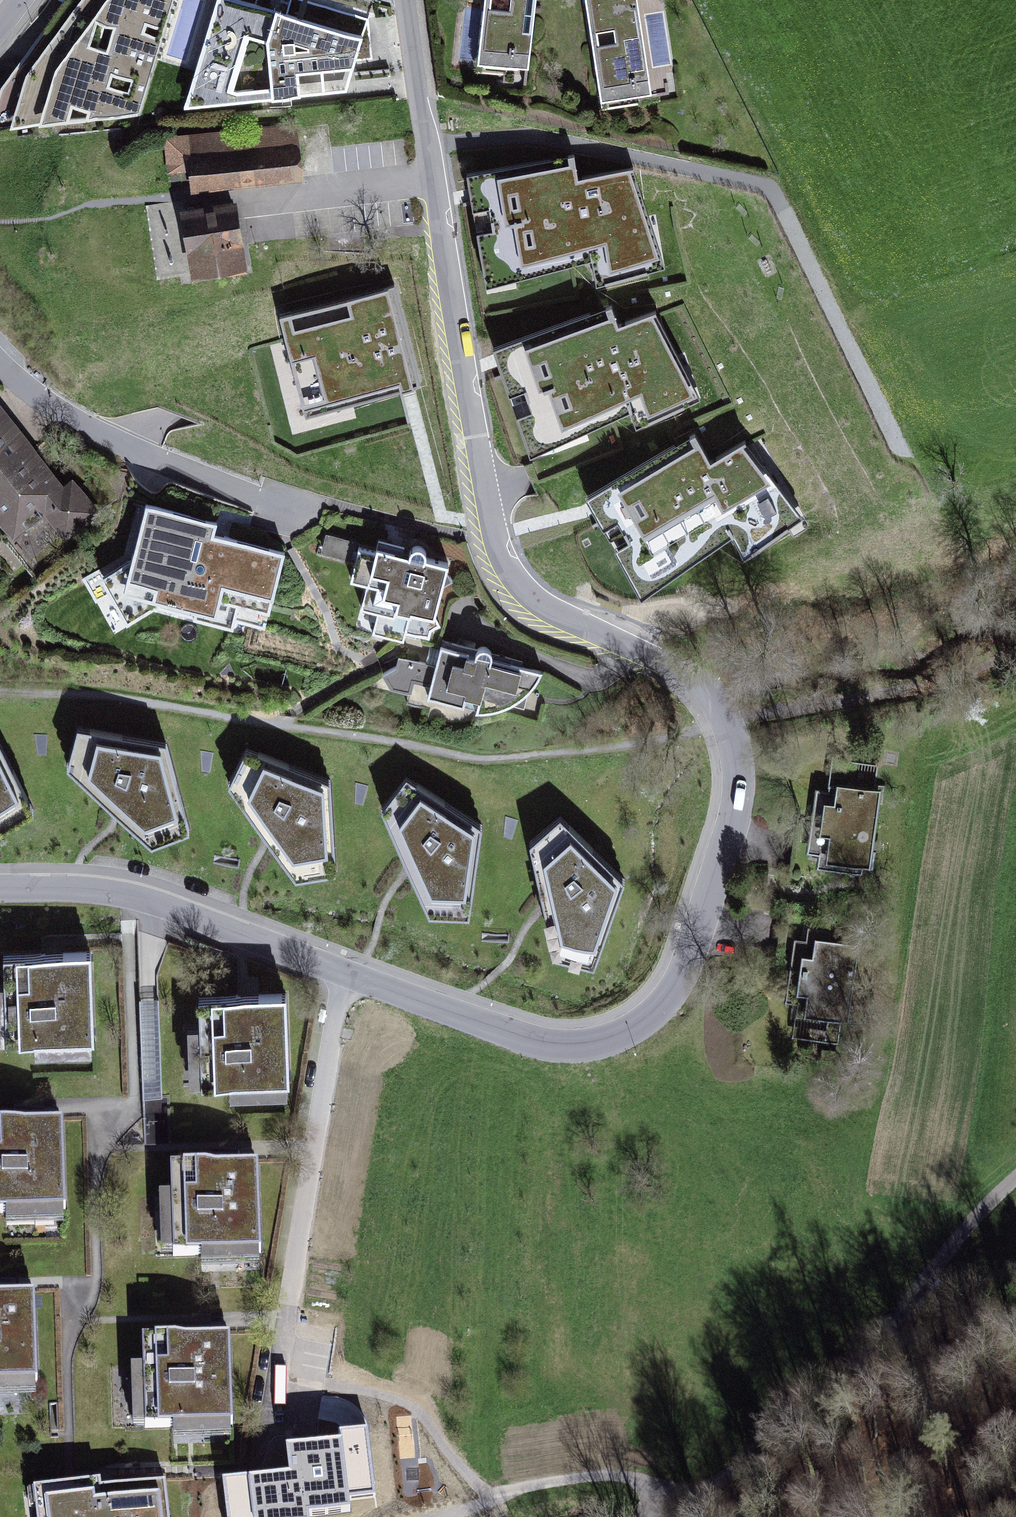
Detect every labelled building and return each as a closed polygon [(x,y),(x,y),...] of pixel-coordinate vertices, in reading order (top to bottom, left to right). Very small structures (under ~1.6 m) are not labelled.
[(172,0),(83,0),(24,75),(10,121),(138,115),(172,0)] [(234,0),(212,0),(181,114),(350,96),(365,37),(234,0)] [(479,57),(526,62),(534,0),(485,0),(479,57)] [(636,0),(589,0),(602,94),(649,87),(636,0)] [(301,129),(166,141),(170,178),(190,176),(192,192),(305,182),(301,129)] [(572,162),(469,180),(488,287),(594,259),(599,284),(662,268),(631,174),(577,185),(572,162)] [(239,206),(179,211),(185,274),(244,269),(239,206)] [(386,294),(281,321),(306,416),(411,389),(386,294)] [(610,312),(496,355),(532,456),(632,412),(637,428),(696,400),(654,317),(617,332),(610,312)] [(10,546),(42,523),(54,539),(94,509),(77,487),(64,496),(0,411),(0,532),(10,546)] [(694,441),(590,503),(643,598),(734,535),(746,558),(796,519),(744,449),(710,470),(694,441)] [(210,518),(146,501),(125,582),(213,604),(220,576),(269,589),(279,549),(207,531),(210,518)] [(377,557),(358,553),(351,581),(365,585),(359,610),(379,615),(375,633),(403,640),(405,631),(428,637),(447,564),(379,547),(377,557)] [(371,634),(375,617),(360,613),(355,630),(371,634)] [(543,674),(441,645),(427,694),(480,713),(513,705),(531,690),(543,674)] [(174,746),(75,730),(69,772),(114,811),(162,852),(202,836),(174,746)] [(4,836),(41,813),(0,735),(0,834),(4,836)] [(337,784),(243,747),(229,786),(268,838),(303,885),(345,877),(337,784)] [(487,826),(401,774),(380,809),(409,866),(435,920),(479,919),(487,826)] [(881,798),(821,790),(811,862),(872,870),(881,798)] [(628,887),(560,814),(530,842),(543,910),(553,963),(595,975),(628,887)] [(859,950),(800,939),(787,1011),(847,1021),(859,950)] [(96,952),(0,956),(4,1056),(100,1052),(96,952)] [(288,993),(204,996),(208,1090),(292,1086),(288,993)] [(0,1127),(0,1232),(72,1229),(67,1124),(0,1127)] [(264,1168),(173,1172),(177,1265),(268,1261),(264,1168)] [(34,1291),(0,1292),(0,1387),(38,1385),(34,1291)] [(228,1328),(143,1331),(146,1426),(231,1423),(228,1328)] [(288,1443),(291,1470),(226,1476),(229,1516),(294,1516),(306,1516),(305,1505),(347,1501),(346,1491),(371,1488),(365,1427),(343,1429),(343,1437),(288,1443)] [(165,1481),(100,1489),(99,1481),(35,1489),(38,1516),(169,1516),(165,1481)]
